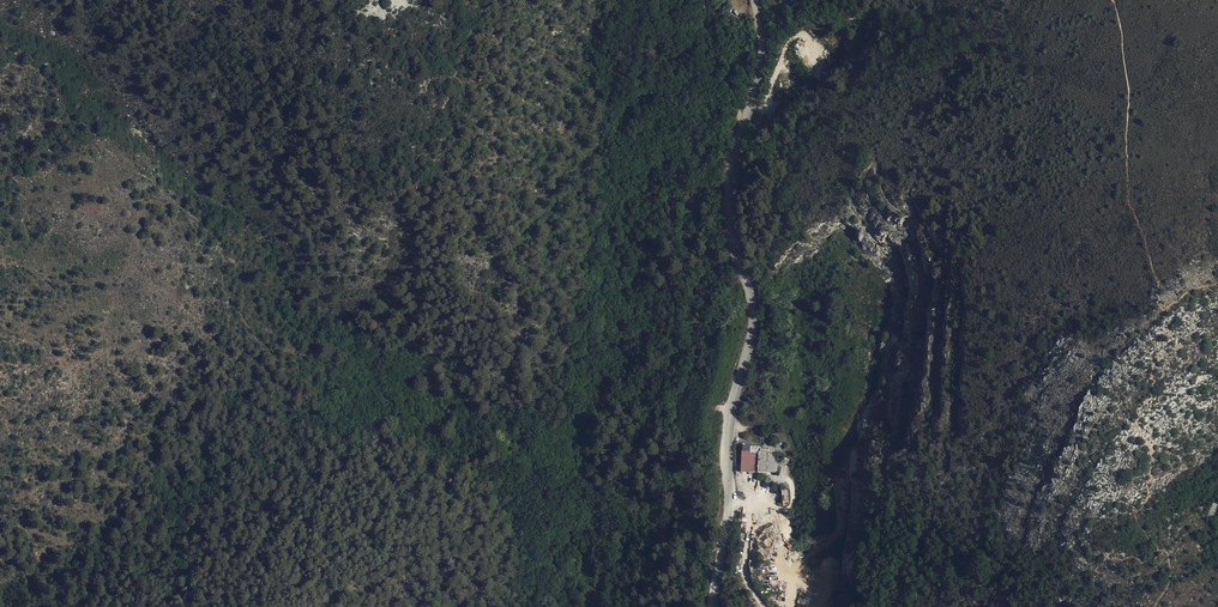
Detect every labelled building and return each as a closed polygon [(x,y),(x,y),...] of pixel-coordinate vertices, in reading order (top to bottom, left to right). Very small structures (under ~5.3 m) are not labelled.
[(741,445),(741,472),(755,472),(755,452),(750,452),(750,445),(741,445)] [(758,449),(758,472),(776,472),(776,455),(768,455),(768,449),(758,449)]
